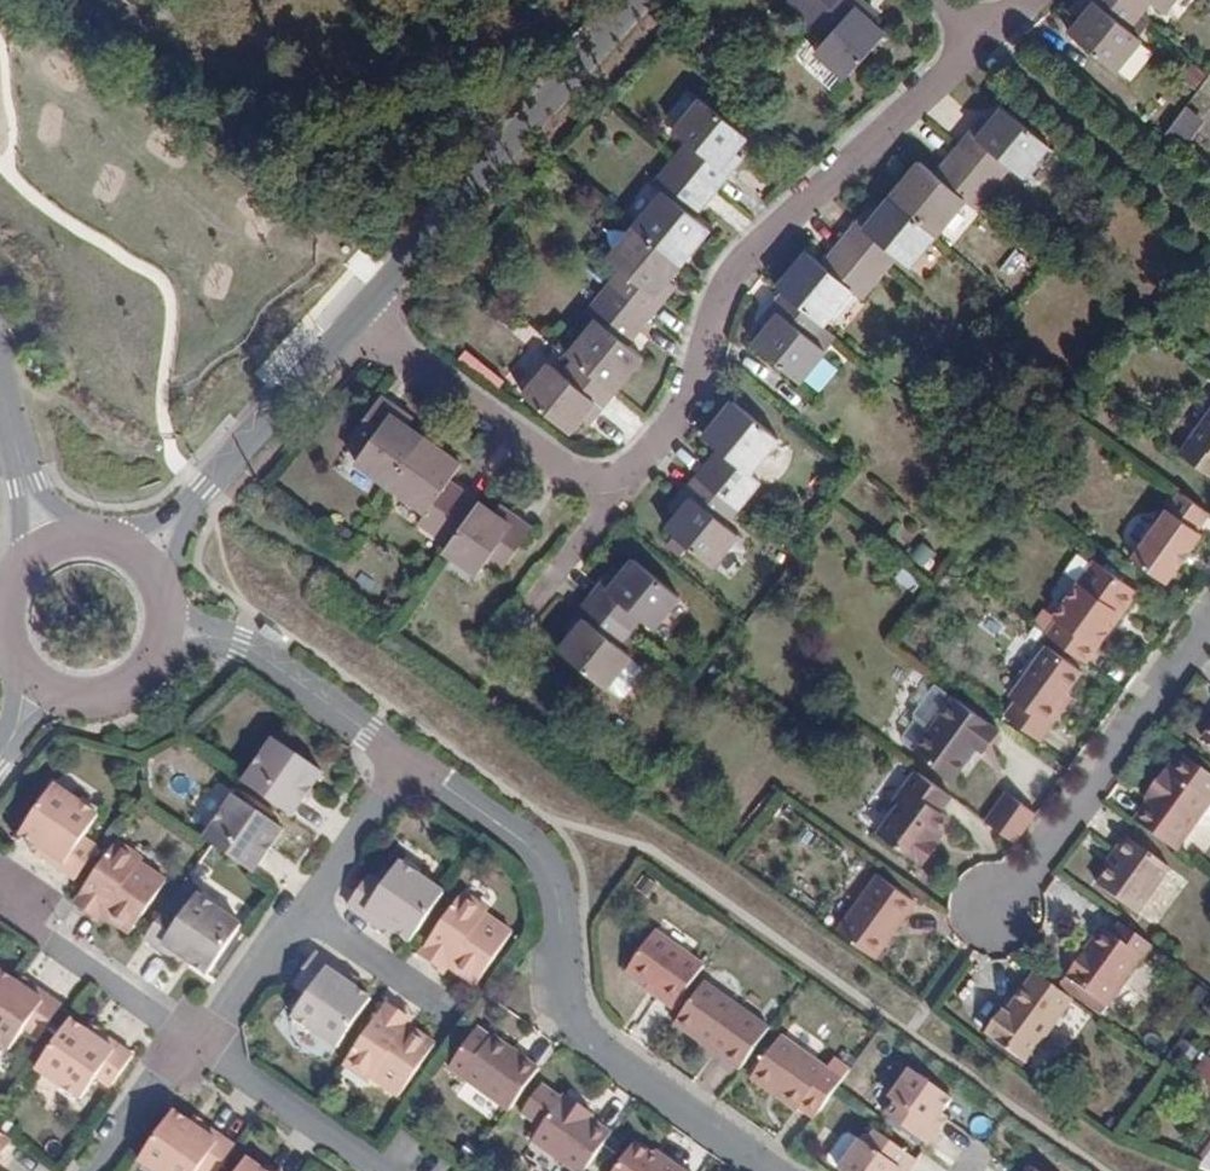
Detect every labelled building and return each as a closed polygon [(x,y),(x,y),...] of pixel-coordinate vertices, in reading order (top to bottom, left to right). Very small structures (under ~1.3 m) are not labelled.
[(812,26),(836,0),(786,0),(784,2),(812,26)] [(826,38),(854,6),(860,0),(836,0),(812,26),(826,38)] [(877,13),(862,0),(860,0),(854,6),(870,21),(877,13)] [(1072,14),(1079,19),(1093,2),(1091,0),(1083,0),(1072,14)] [(1138,15),(1120,0),(1091,0),(1093,2),(1127,29),(1138,15)] [(1138,15),(1149,2),(1147,0),(1120,0),(1138,15)] [(1149,2),(1162,13),(1172,0),(1147,0),(1149,2)] [(1115,72),(1139,40),(1127,29),(1093,2),(1079,19),(1068,33),(1115,72)] [(846,77),(884,33),(870,21),(854,6),(826,38),(814,51),(846,77)] [(699,99),(672,130),(687,142),(720,169),(735,151),(746,137),(699,99)] [(1048,146),(1001,107),(989,121),(974,138),(1007,167),(1022,178),(1048,146)] [(1185,108),(1164,134),(1180,147),(1200,120),(1185,108)] [(989,121),(983,115),(967,133),(974,138),(989,121)] [(997,179),(1007,167),(974,138),(967,133),(957,145),(997,179)] [(720,169),(687,142),(677,155),(716,188),(726,175),(720,169)] [(963,200),(971,208),(997,179),(957,145),(943,162),(948,167),(938,180),(963,200)] [(742,157),(735,151),(720,169),(726,175),(742,157)] [(677,155),(652,185),(661,192),(663,190),(686,210),(696,199),(703,204),(716,188),(677,155)] [(938,180),(948,167),(943,162),(932,175),(938,180)] [(932,175),(917,163),(889,197),(934,235),(963,200),(938,180),(932,175)] [(663,190),(661,192),(633,226),(679,264),(708,229),(693,216),(686,210),(663,190)] [(895,257),(908,267),(934,235),(889,197),(876,213),(862,229),(895,257)] [(703,204),(696,199),(686,210),(693,216),(703,204)] [(869,207),(855,224),(862,229),(876,213),(869,207)] [(855,224),(845,236),(884,269),(895,257),(862,229),(855,224)] [(633,226),(606,258),(621,270),(652,297),(667,279),(679,264),(633,226)] [(851,290),(861,298),(884,269),(845,236),(830,253),(837,259),(826,270),(851,290)] [(804,253),(776,287),(782,292),(822,325),(851,290),(826,270),(820,265),(804,253)] [(826,270),(837,259),(830,253),(820,265),(826,270)] [(652,297),(621,270),(610,284),(649,317),(660,303),(652,297)] [(674,287),(667,279),(652,297),(660,303),(674,287)] [(610,284),(587,311),(596,319),(620,338),(630,326),(636,333),(649,317),(610,284)] [(782,292),(770,307),(778,314),(809,340),(822,325),(782,292)] [(770,307),(756,324),(763,331),(778,314),(770,307)] [(798,383),(824,353),(809,340),(778,314),(763,331),(752,344),(798,383)] [(620,338),(596,319),(566,355),(573,360),(612,392),(642,356),(626,344),(620,338)] [(636,333),(630,326),(620,338),(626,344),(636,333)] [(594,401),(600,408),(612,392),(573,360),(560,374),(594,401)] [(580,418),(594,401),(560,374),(547,363),(521,394),(568,432),(580,418)] [(363,448),(354,462),(388,486),(422,436),(406,425),(388,412),(392,405),(378,395),(349,438),(363,448)] [(1176,444),(1209,469),(1209,399),(1176,444)] [(702,436),(719,450),(724,455),(749,475),(750,474),(778,439),(732,400),(702,436)] [(580,418),(587,424),(600,408),(594,401),(580,418)] [(406,425),(412,419),(392,405),(388,412),(406,425)] [(425,512),(416,524),(446,546),(477,501),(462,491),(457,498),(444,487),(448,480),(460,463),(422,436),(388,486),(425,512)] [(724,455),(719,450),(707,463),(712,468),(724,455)] [(712,468),(707,463),(695,477),(735,510),(758,481),(750,474),(749,475),(724,455),(712,468)] [(695,477),(684,491),(691,497),(723,524),(735,510),(695,477)] [(462,491),(448,480),(444,487),(457,498),(462,491)] [(1191,521),(1203,504),(1174,483),(1125,548),(1159,574),(1173,556),(1177,559),(1188,544),(1185,541),(1197,525),(1191,521)] [(684,491),(668,509),(676,515),(691,497),(684,491)] [(712,567),(738,536),(723,524),(691,497),(676,515),(664,528),(712,567)] [(511,526),(492,512),(477,501),(446,546),(441,552),(476,575),(486,561),(511,526)] [(516,518),(498,505),(492,512),(511,526),(516,518)] [(530,529),(516,518),(511,526),(486,561),(500,571),(530,529)] [(969,562),(955,552),(949,560),(962,570),(969,562)] [(1052,611),(1058,616),(1047,631),(1086,660),(1113,622),(1108,618),(1116,606),(1125,604),(1133,590),(1094,558),(1052,611)] [(632,559),(620,573),(605,590),(639,619),(652,629),(677,597),(632,559)] [(620,573),(613,568),(598,585),(605,590),(620,573)] [(598,585),(588,598),(628,632),(639,619),(605,590),(598,585)] [(588,598),(576,612),(583,618),(616,646),(628,632),(588,598)] [(576,612),(561,630),(568,636),(583,618),(576,612)] [(603,689),(629,657),(616,646),(583,618),(568,636),(557,650),(603,689)] [(1054,721),(1047,716),(1068,688),(1083,668),(1045,641),(1021,672),(1026,676),(1002,707),(1040,737),(1054,721)] [(1054,721),(1074,692),(1068,688),(1047,716),(1054,721)] [(987,747),(1002,725),(954,693),(916,745),(956,771),(978,742),(987,747)] [(1199,733),(1209,743),(1209,720),(1199,733)] [(314,772),(266,738),(238,778),(286,813),(314,772)] [(1135,818),(1176,848),(1209,800),(1209,770),(1182,750),(1170,767),(1166,764),(1152,783),(1158,788),(1152,797),(1135,818)] [(948,809),(941,803),(950,789),(919,767),(897,796),(905,803),(884,831),(917,854),(918,851),(925,857),(939,837),(935,834),(931,832),(937,824),(948,809)] [(30,844),(38,850),(35,854),(69,879),(92,846),(79,835),(92,815),(49,782),(13,832),(30,844)] [(1152,783),(1146,792),(1152,797),(1158,788),(1152,783)] [(1005,788),(983,818),(1015,842),(1037,812),(1005,788)] [(278,828),(230,795),(200,837),(210,844),(248,871),(278,828)] [(935,834),(940,827),(937,824),(931,832),(935,834)] [(1135,913),(1170,865),(1125,832),(1112,848),(1120,855),(1098,883),(1135,913)] [(136,863),(141,857),(117,839),(74,901),(72,903),(86,913),(92,904),(102,913),(127,932),(163,883),(136,863)] [(20,857),(28,864),(35,854),(38,850),(30,844),(20,857)] [(392,933),(407,944),(442,893),(399,863),(383,883),(369,873),(345,907),(377,931),(381,925),(392,933)] [(913,896),(878,871),(840,924),(879,953),(908,917),(902,912),(913,896)] [(443,956),(454,964),(451,968),(477,986),(513,935),(485,915),(489,911),(465,893),(421,954),(437,964),(443,956)] [(181,916),(166,906),(143,939),(175,963),(178,958),(187,964),(202,975),(237,926),(196,896),(181,916)] [(83,917),(93,925),(102,913),(92,904),(86,913),(83,917)] [(1148,953),(1107,921),(1070,970),(1112,1000),(1148,953)] [(377,931),(372,938),(383,945),(392,933),(381,925),(377,931)] [(659,995),(655,1000),(672,1013),(702,969),(653,934),(627,972),(659,995)] [(337,1047),(373,997),(358,988),(348,981),(352,976),(315,951),(292,984),(309,998),(295,1018),(337,1047)] [(433,969),(444,977),(451,968),(454,964),(443,956),(437,964),(433,969)] [(169,971),(179,977),(187,964),(178,958),(175,963),(169,971)] [(34,970),(25,964),(16,977),(24,984),(29,977),(34,970)] [(368,974),(358,967),(352,976),(348,981),(358,988),(368,974)] [(63,1001),(29,977),(24,984),(16,977),(0,968),(0,1040),(10,1048),(25,1027),(40,1037),(63,1001)] [(1077,999),(1053,982),(1044,974),(1015,1013),(1011,1010),(996,1030),(999,1032),(996,1036),(1029,1061),(1077,999)] [(706,983),(679,1023),(741,1070),(770,1028),(706,983)] [(397,1026),(406,1015),(386,1003),(343,1064),(368,1083),(372,1079),(398,1098),(436,1046),(412,1028),(408,1033),(397,1026)] [(418,1019),(409,1012),(406,1015),(397,1026),(408,1033),(412,1028),(418,1019)] [(107,1020),(100,1015),(91,1029),(99,1034),(102,1029),(107,1020)] [(99,1034),(91,1029),(73,1016),(38,1067),(81,1100),(97,1077),(112,1088),(135,1052),(102,1029),(99,1034)] [(447,1071),(508,1114),(538,1071),(490,1038),(489,1040),(475,1031),(447,1071)] [(827,1069),(825,1072),(781,1040),(749,1083),(794,1114),(796,1111),(812,1123),(835,1092),(843,1081),(827,1069)] [(1208,1052),(1196,1068),(1209,1078),(1209,1053),(1208,1052)] [(942,1130),(936,1125),(945,1113),(953,1101),(911,1071),(891,1097),(899,1104),(889,1117),(930,1146),(942,1130)] [(533,1143),(571,1170),(586,1170),(611,1135),(590,1120),(582,1114),(585,1110),(567,1097),(533,1143)] [(207,1113),(196,1106),(187,1120),(197,1127),(200,1122),(207,1113)] [(202,1170),(222,1170),(238,1148),(200,1122),(197,1127),(187,1120),(173,1110),(138,1159),(154,1170),(197,1170),(198,1169),(202,1170)] [(590,1120),(593,1116),(585,1110),(582,1114),(590,1120)] [(942,1130),(951,1118),(945,1113),(936,1125),(942,1130)] [(0,1131),(0,1154),(2,1156),(12,1140),(0,1131)] [(841,1170),(913,1170),(918,1163),(876,1134),(868,1144),(861,1140),(851,1133),(847,1133),(830,1159),(830,1162),(840,1169),(840,1170),(841,1170)] [(668,1158),(662,1164),(652,1156),(635,1143),(613,1170),(685,1170),(668,1158)] [(668,1158),(657,1150),(652,1156),(662,1164),(668,1158)] [(244,1170),(271,1170),(253,1158),(244,1170)]
